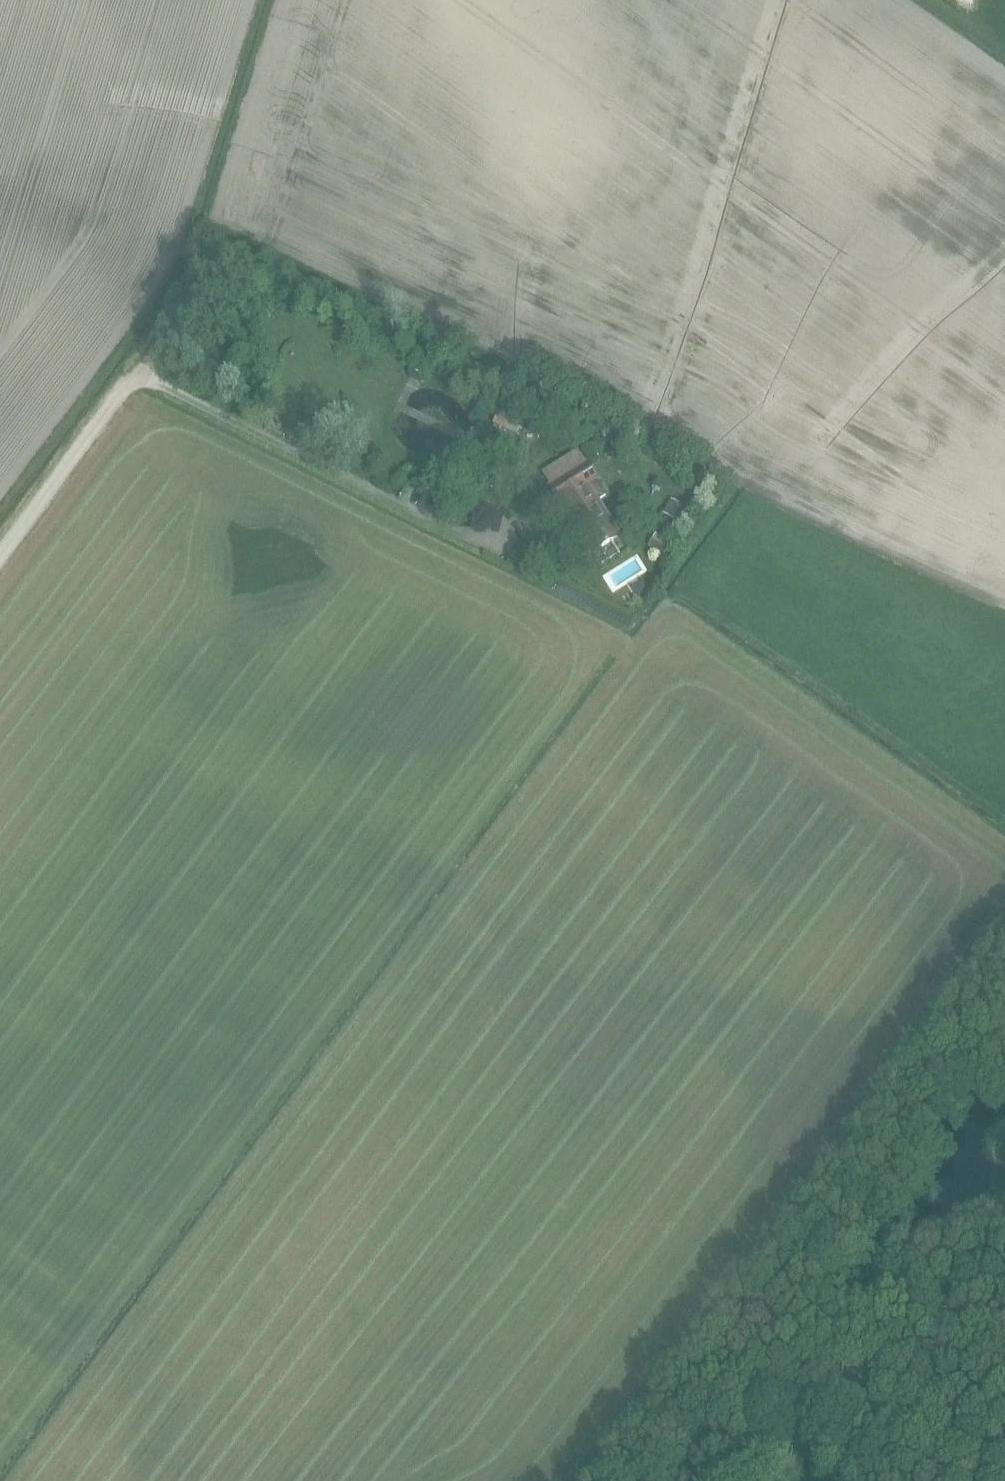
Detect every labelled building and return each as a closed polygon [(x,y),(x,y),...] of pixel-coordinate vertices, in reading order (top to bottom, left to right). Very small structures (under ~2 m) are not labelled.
[(598,481),(587,464),(549,487),(560,504),(563,503),(571,516),(568,518),(581,538),(576,541),(586,556),(592,552),(593,553),(616,538),(606,523),(611,520),(598,500),(588,505),(580,492),(598,481)]
